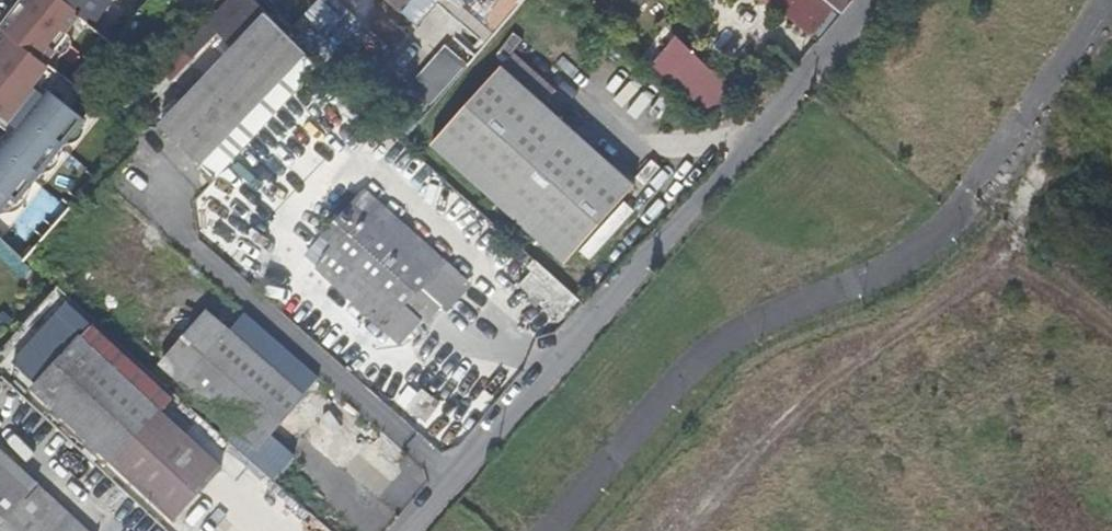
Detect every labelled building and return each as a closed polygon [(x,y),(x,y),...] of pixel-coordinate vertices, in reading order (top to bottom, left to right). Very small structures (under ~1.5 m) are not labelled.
[(15,9),(72,50),(75,45),(98,65),(115,44),(91,25),(95,20),(112,0),(22,0),(15,9)] [(123,8),(114,0),(112,0),(95,20),(106,28),(123,8)] [(255,0),(231,0),(126,110),(136,120),(218,34),(234,50),(268,14),(255,0)] [(318,67),(361,26),(336,0),(320,0),(286,32),(318,67)] [(403,13),(414,0),(388,0),(403,13)] [(438,9),(492,47),(525,0),(444,0),(438,9)] [(812,36),(833,10),(821,0),(766,0),(812,36)] [(286,32),(268,14),(234,50),(160,127),(215,180),(318,67),(286,32)] [(106,28),(95,20),(91,25),(115,44),(120,39),(106,28)] [(2,30),(0,33),(0,101),(36,55),(2,30)] [(647,71),(708,123),(735,94),(674,36),(647,71)] [(341,71),(358,56),(345,42),(329,57),(341,71)] [(409,87),(432,107),(469,66),(446,46),(409,87)] [(431,146),(564,265),(634,188),(543,106),(556,91),(514,54),(431,146)] [(562,118),(586,130),(593,117),(569,105),(562,118)] [(18,147),(0,168),(0,213),(55,149),(43,140),(26,147),(25,147),(21,150),(18,147)] [(447,263),(365,190),(305,256),(317,267),(315,268),(400,346),(423,321),(406,306),(447,263)] [(533,260),(527,267),(532,272),(538,264),(533,260)] [(447,313),(472,287),(471,286),(471,285),(448,264),(447,263),(406,306),(423,321),(424,321),(428,324),(442,309),(447,313)] [(532,272),(519,286),(559,323),(579,301),(538,264),(532,272)] [(183,381),(229,329),(208,311),(163,362),(183,381)] [(229,329),(304,396),(320,378),(245,311),(229,329)] [(198,496),(221,472),(160,415),(173,402),(90,326),(31,389),(153,502),(175,521),(166,530),(165,530),(202,530),(218,515),(198,496)] [(304,396),(229,329),(183,381),(234,426),(221,440),(270,484),(294,458),(269,435),(304,396)] [(423,390),(408,410),(427,424),(442,405),(423,390)] [(0,448),(0,530),(90,530),(0,448)] [(166,530),(175,521),(153,502),(146,510),(166,530)]
